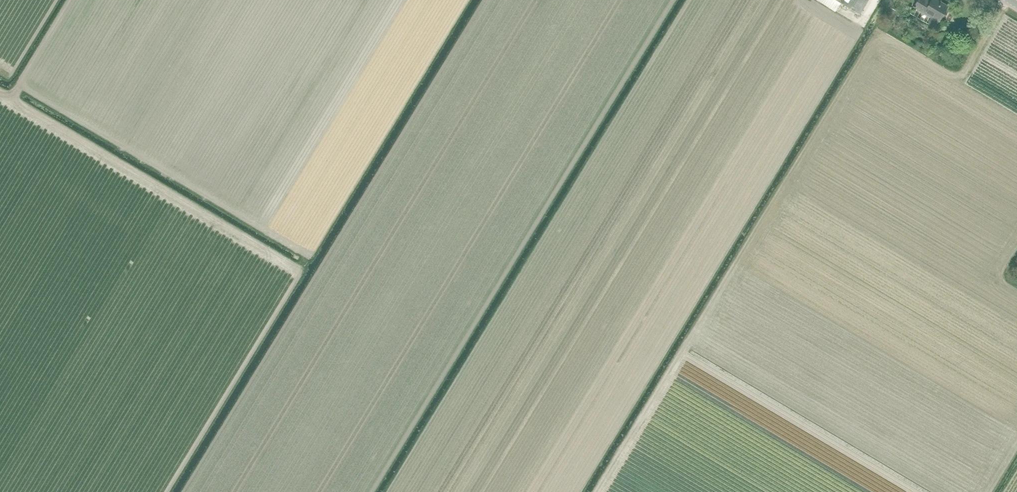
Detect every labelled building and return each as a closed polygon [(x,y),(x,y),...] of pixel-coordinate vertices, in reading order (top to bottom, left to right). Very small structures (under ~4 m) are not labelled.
[(868,0),(818,0),(836,11),(839,5),(838,5),(840,2),(860,14),(868,0)] [(939,21),(948,6),(940,1),(941,0),(940,0),(917,0),(913,7),(931,18),(929,21),(928,24),(931,26),(932,27),(935,27),(936,26),(939,21)] [(898,11),(892,8),(891,7),(885,18),(891,22),(893,19),(898,11)]
